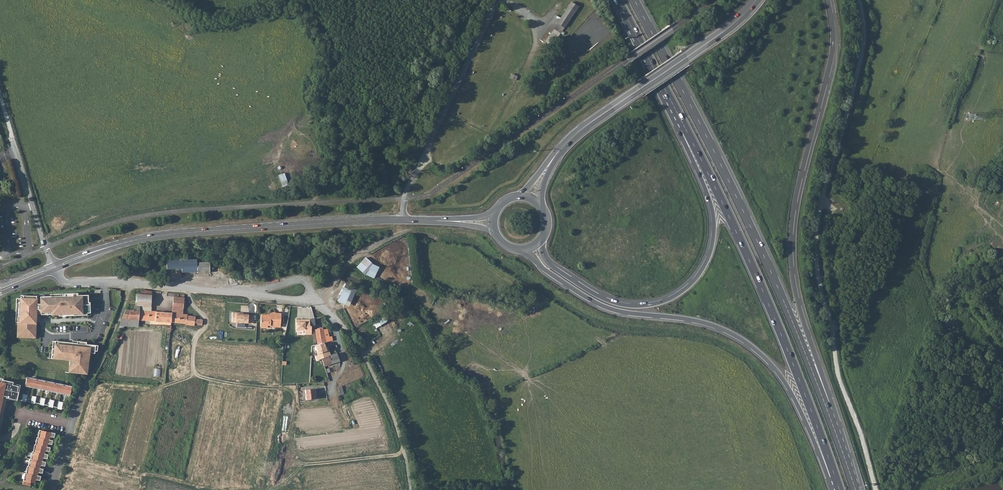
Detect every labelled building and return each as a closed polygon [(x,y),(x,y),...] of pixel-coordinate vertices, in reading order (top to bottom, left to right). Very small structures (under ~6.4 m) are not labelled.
[(578,7),(571,2),(560,19),(555,16),(540,39),(552,46),(578,7)] [(282,186),(288,185),(286,173),(280,174),(282,186)] [(196,272),(209,271),(208,261),(196,262),(195,257),(165,259),(166,271),(196,268),(196,272)] [(365,257),(356,267),(363,274),(373,278),(379,267),(372,263),(365,257)] [(356,289),(344,284),(337,301),(343,304),(345,300),(350,302),(356,289)] [(65,296),(51,297),(51,312),(59,312),(59,314),(79,313),(82,313),(87,313),(90,313),(90,302),(88,302),(88,295),(78,295),(77,293),(64,294),(65,296)] [(148,320),(171,322),(172,312),(183,313),(184,294),(179,293),(179,296),(173,296),(172,312),(151,310),(151,305),(150,305),(139,305),(139,309),(149,310),(148,320)] [(121,319),(127,319),(138,320),(148,320),(149,310),(139,309),(139,305),(150,305),(151,295),(139,294),(135,294),(135,305),(133,305),(133,309),(125,308),(121,319)] [(51,312),(51,297),(40,297),(41,304),(36,304),(36,296),(23,296),(23,299),(21,299),(21,302),(19,302),(18,316),(20,316),(20,322),(18,322),(18,333),(20,333),(20,337),(35,337),(36,323),(35,323),(35,318),(36,318),(36,314),(41,314),(51,314),(51,312)] [(240,312),(232,311),(231,321),(252,323),(253,315),(248,314),(242,313),(240,313),(240,312)] [(171,322),(186,322),(185,324),(193,325),(193,326),(198,326),(198,323),(202,323),(202,319),(194,318),(194,315),(187,315),(187,313),(183,313),(172,312),(171,322)] [(261,326),(268,327),(268,324),(281,326),(282,314),(271,313),(271,316),(261,315),(261,326)] [(308,319),(296,320),(296,330),(302,330),(302,329),(305,329),(305,334),(311,334),(311,326),(309,326),(308,319)] [(324,342),(326,342),(325,339),(325,336),(329,335),(328,332),(327,329),(323,330),(323,328),(315,329),(316,339),(318,344),(324,342)] [(72,343),(55,341),(54,349),(52,349),(51,358),(65,360),(65,358),(70,358),(70,361),(69,366),(70,366),(72,366),(71,373),(87,375),(88,359),(89,353),(91,353),(95,353),(95,352),(95,345),(86,344),(86,342),(77,341),(77,343),(72,343)] [(315,359),(321,357),(328,355),(326,350),(327,350),(326,350),(324,342),(318,344),(315,344),(317,352),(314,353),(315,359)] [(321,357),(323,364),(324,366),(339,360),(336,353),(329,354),(328,355),(321,357)] [(27,379),(25,387),(27,388),(28,386),(32,387),(31,388),(34,389),(36,389),(36,388),(41,389),(40,390),(43,391),(45,391),(45,390),(50,391),(49,392),(51,393),(54,393),(54,392),(59,393),(58,394),(61,395),(63,395),(63,394),(68,395),(68,396),(70,396),(72,387),(66,386),(66,387),(63,386),(63,385),(57,384),(56,385),(53,384),(54,383),(48,382),(47,383),(44,382),(45,381),(39,380),(38,381),(35,380),(36,379),(30,378),(30,379),(27,379)] [(3,399),(3,396),(7,397),(6,398),(17,400),(20,385),(13,384),(13,382),(4,380),(2,380),(1,383),(0,383),(0,399),(3,399)] [(304,389),(305,398),(314,397),(314,388),(304,389)] [(24,473),(21,484),(29,486),(29,483),(34,484),(35,481),(39,481),(40,477),(37,476),(37,473),(42,474),(42,470),(39,469),(40,466),(44,467),(45,462),(42,462),(42,459),(46,460),(47,456),(44,455),(45,452),(48,452),(49,448),(46,448),(47,444),(51,445),(52,441),(48,440),(49,438),(49,437),(53,438),(54,434),(39,430),(37,438),(36,438),(36,439),(35,445),(34,445),(32,452),(31,452),(29,459),(27,467),(26,467),(25,474),(24,473)]
